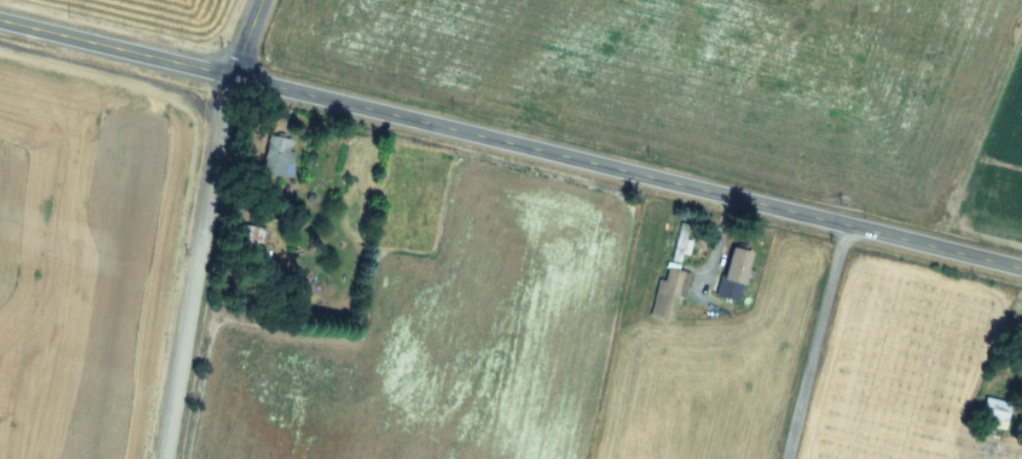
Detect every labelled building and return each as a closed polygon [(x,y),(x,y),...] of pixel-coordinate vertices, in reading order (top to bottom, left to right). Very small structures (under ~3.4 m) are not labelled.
[(293,139),(267,135),(260,172),(286,177),(293,139)] [(658,277),(651,314),(673,319),(684,267),(692,224),(677,222),(666,279),(658,277)] [(237,244),(260,242),(259,225),(236,227),(237,244)] [(717,294),(738,300),(752,246),(731,241),(717,294)] [(1006,422),(1011,400),(984,395),(980,416),(1006,422)]
